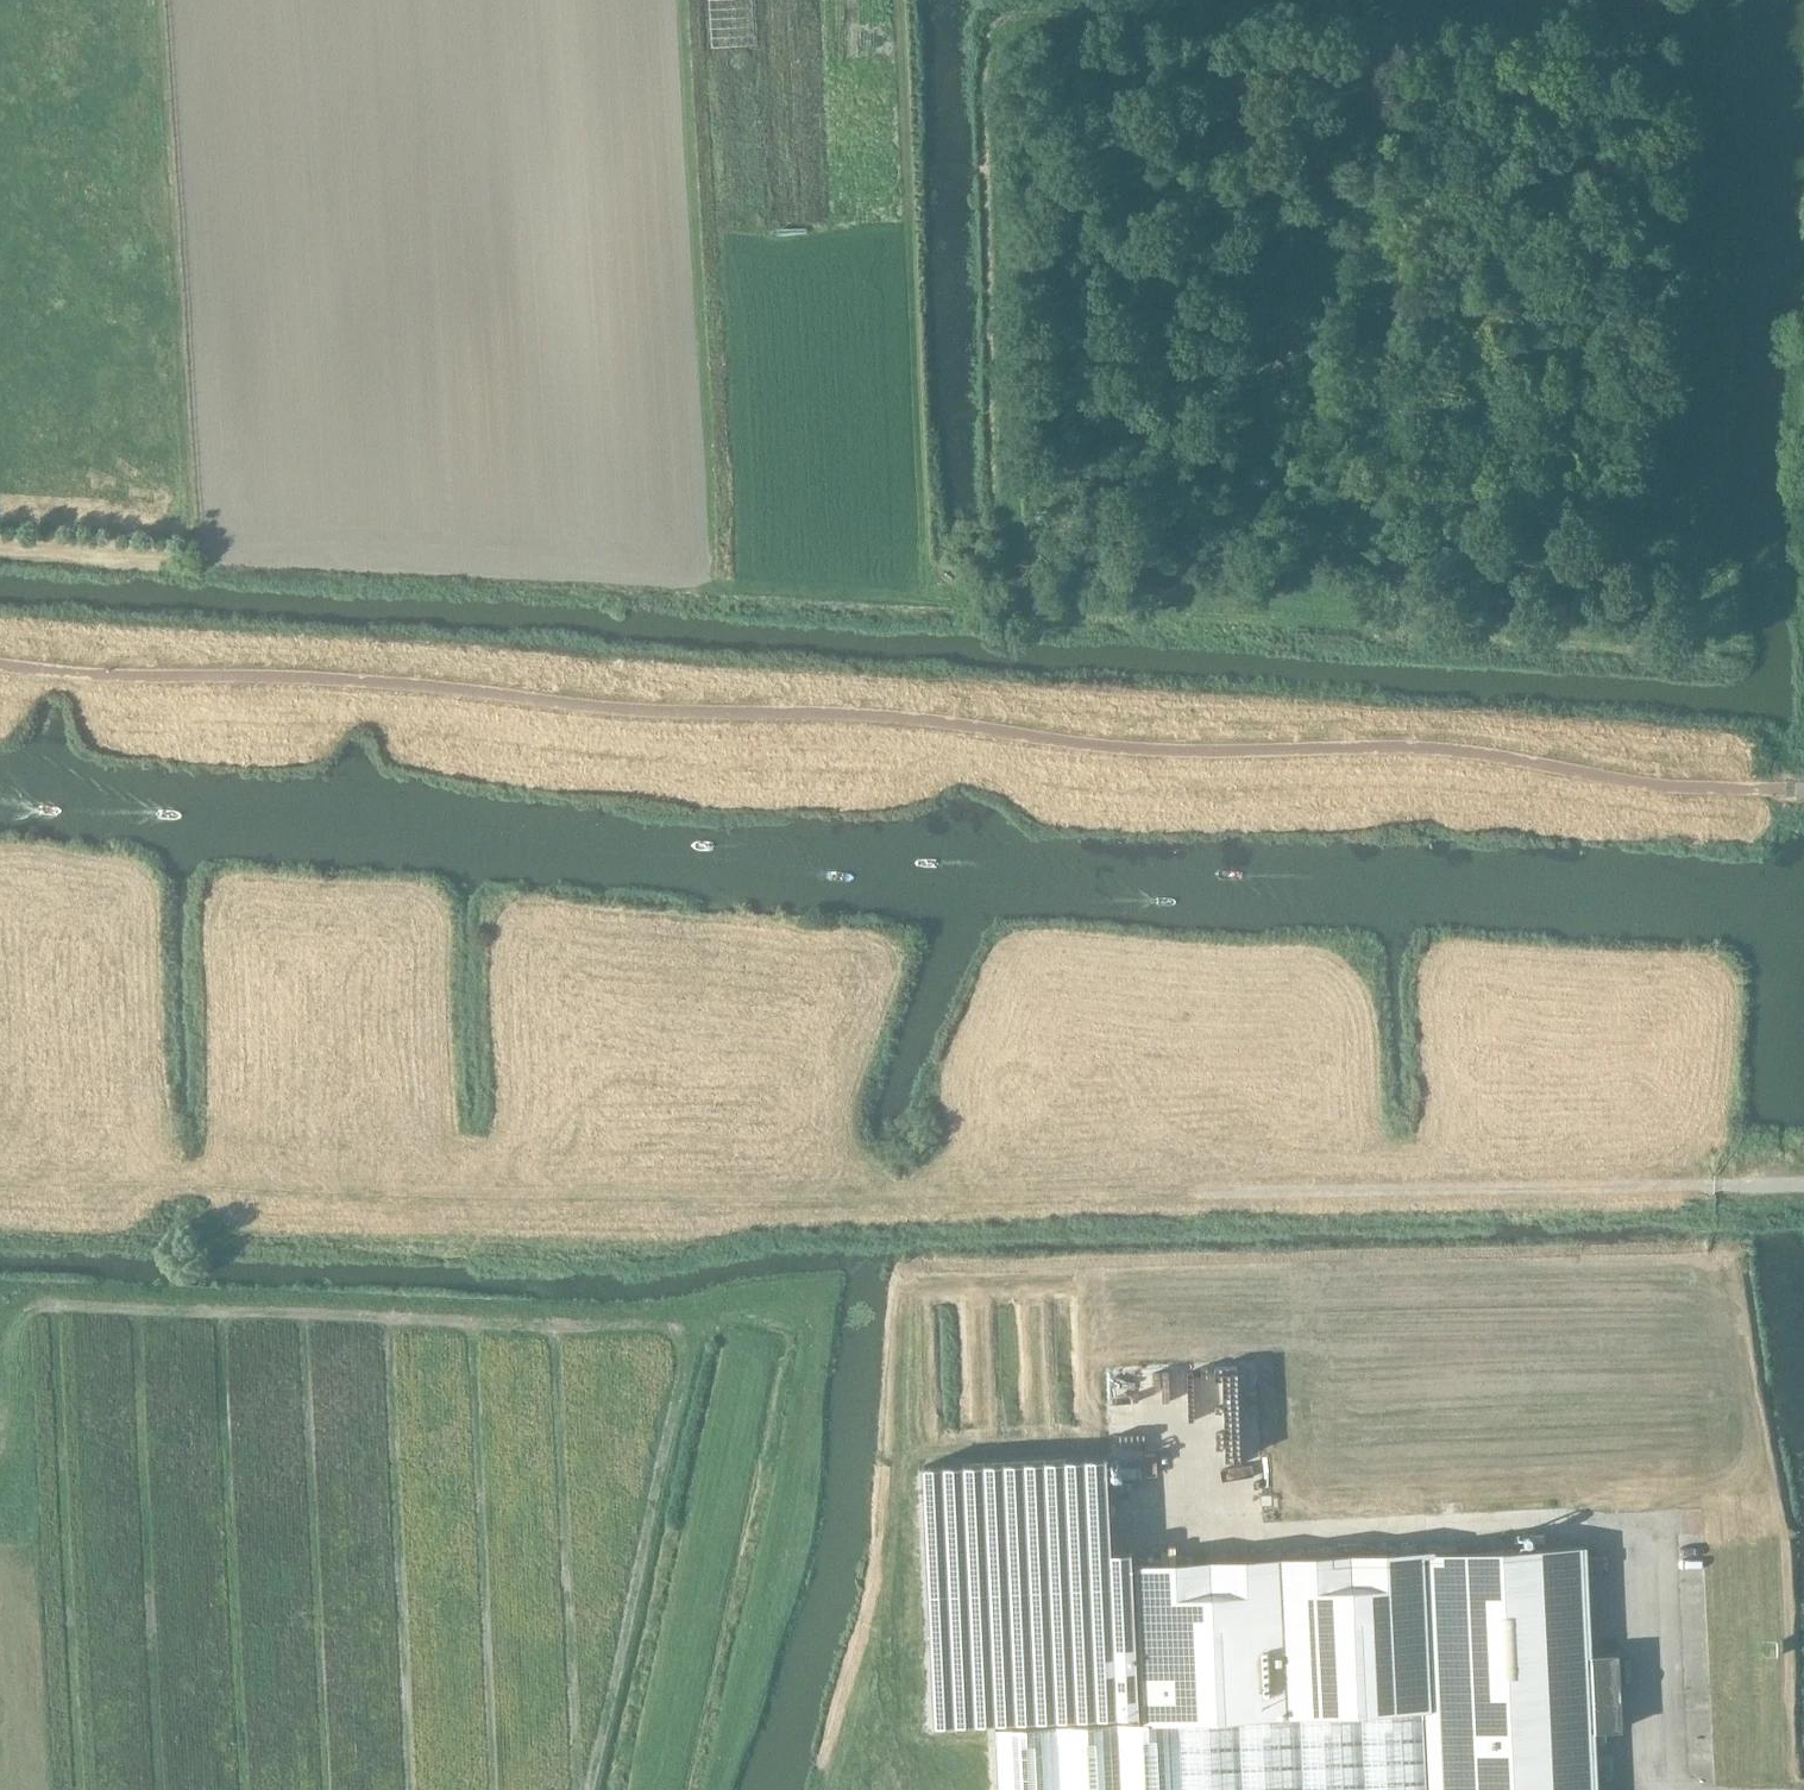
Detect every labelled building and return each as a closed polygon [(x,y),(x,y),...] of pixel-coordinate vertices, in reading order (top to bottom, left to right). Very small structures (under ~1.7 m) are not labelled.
[(1138,1715),(1131,1549),(1110,1550),(1106,1458),(922,1466),(934,1724),(978,1722),(994,1722),(1138,1715)] [(1425,1712),(1429,1789),(1597,1789),(1594,1730),(1620,1729),(1619,1698),(1620,1698),(1619,1685),(1618,1685),(1617,1654),(1590,1656),(1585,1545),(1137,1566),(1144,1723),(1425,1712)] [(1425,1712),(1144,1723),(995,1729),(997,1789),(1429,1789),(1425,1712)] [(1601,1769),(1601,1778),(1610,1778),(1609,1768),(1601,1769)]
